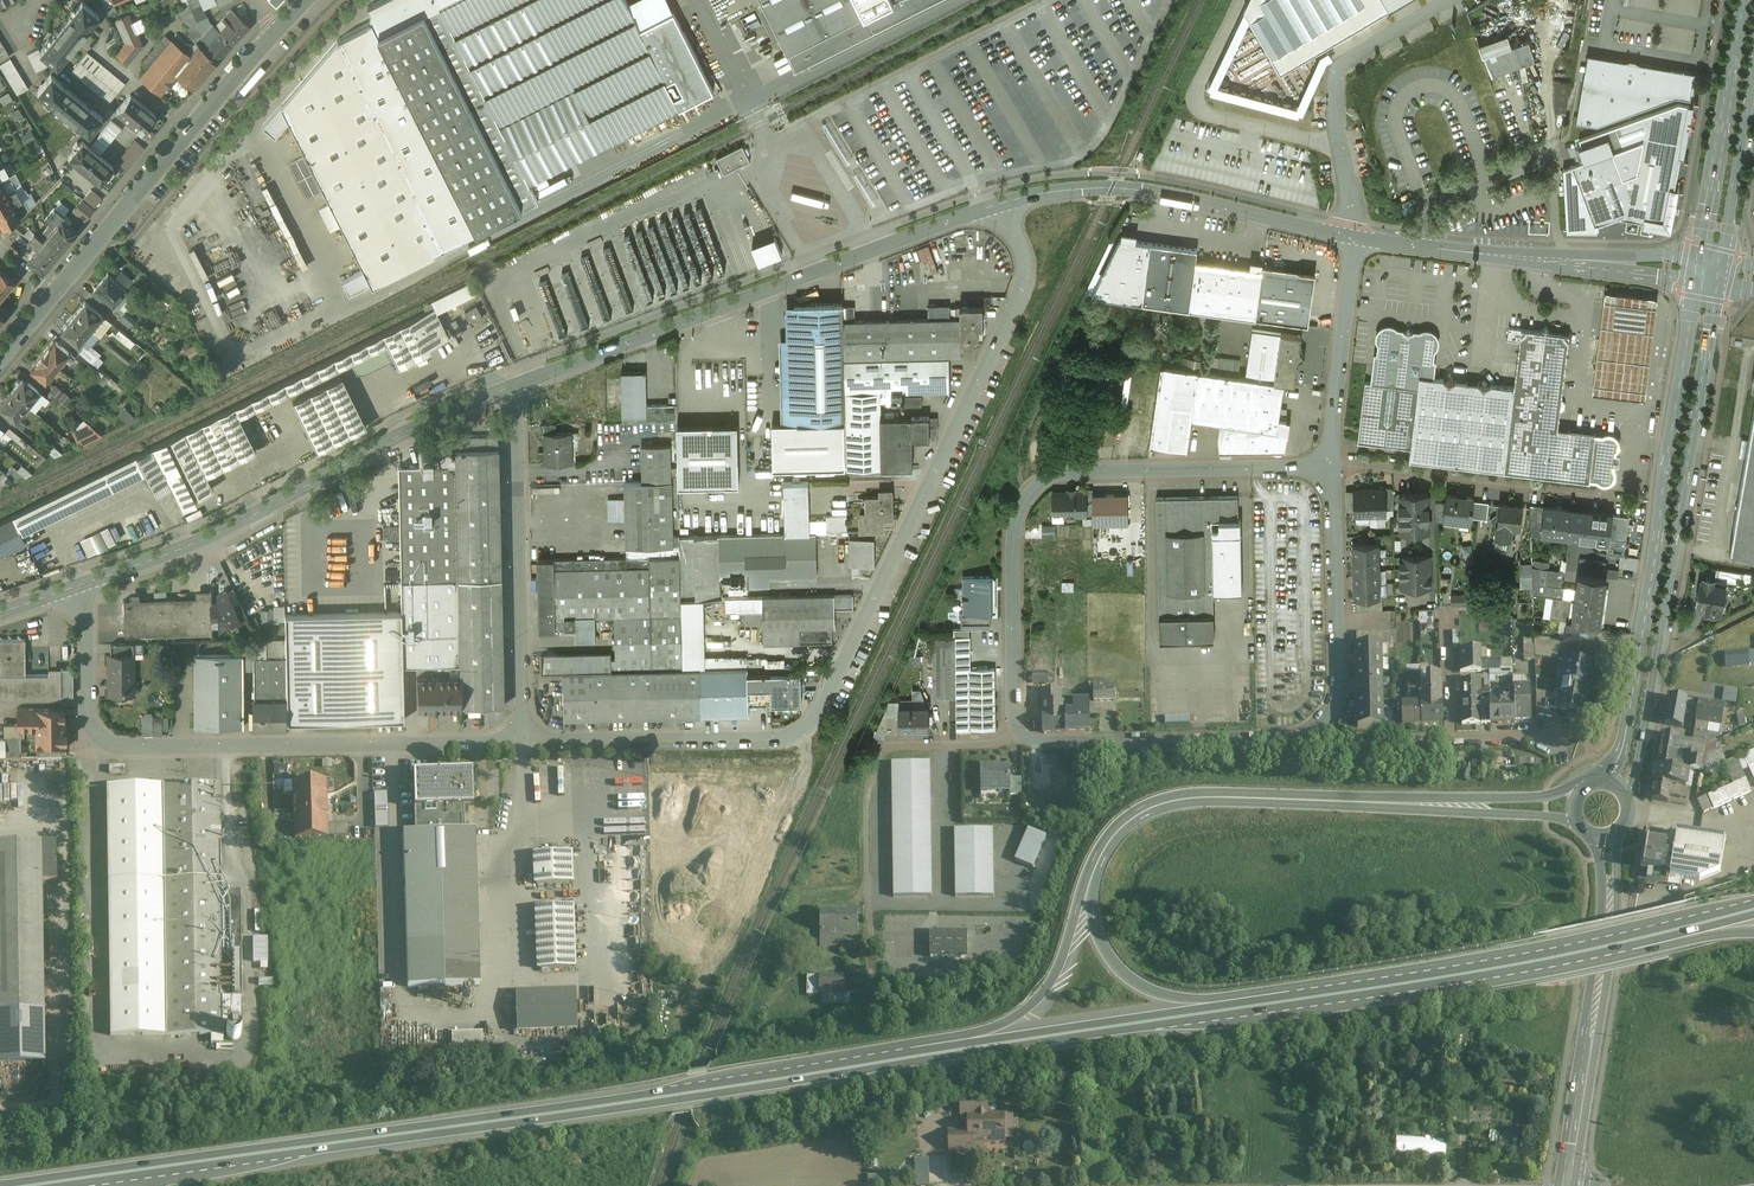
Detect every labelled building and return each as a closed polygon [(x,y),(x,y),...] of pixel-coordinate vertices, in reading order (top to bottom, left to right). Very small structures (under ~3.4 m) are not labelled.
[(114,4),(112,0),(101,0),(108,15),(117,11),(114,4)] [(188,4),(191,11),(199,8),(202,13),(204,12),(199,0),(187,0),(188,4)] [(366,7),(373,20),(337,39),(280,105),(371,284),(539,199),(530,182),(680,106),(641,29),(640,28),(626,0),(380,0),(366,7)] [(789,52),(790,52),(797,67),(871,30),(863,14),(877,6),(874,0),(762,0),(789,52)] [(877,6),(863,14),(871,30),(932,0),(874,0),(877,6)] [(1385,0),(1248,0),(1244,9),(1250,19),(1281,71),(1326,45),(1389,8),(1385,0)] [(82,1),(40,52),(57,65),(98,15),(82,1)] [(188,4),(176,10),(188,31),(185,33),(197,46),(198,45),(195,42),(202,35),(196,21),(191,11),(188,4)] [(199,8),(191,11),(196,21),(204,18),(202,13),(199,8)] [(1218,86),(1250,19),(1244,9),(1205,92),(1302,118),(1328,61),(1333,58),(1329,50),(1320,55),(1297,107),(1218,86)] [(248,27),(230,10),(221,20),(225,25),(219,31),(232,44),(248,27)] [(714,90),(675,11),(640,28),(680,106),(680,107),(714,90)] [(142,46),(127,14),(115,19),(126,44),(116,55),(126,64),(142,46)] [(219,31),(213,26),(202,39),(207,44),(202,49),(216,61),(216,60),(217,61),(232,44),(219,31)] [(164,35),(141,63),(147,68),(140,77),(160,93),(165,87),(169,84),(171,80),(175,75),(174,74),(188,57),(188,56),(179,49),(180,48),(164,35)] [(1508,35),(1480,44),(1479,44),(1483,56),(1484,55),(1512,46),(1508,35)] [(1512,46),(1484,55),(1491,75),(1535,60),(1528,40),(1512,46)] [(0,41),(0,62),(9,56),(0,41)] [(197,46),(188,56),(188,57),(174,74),(175,75),(193,90),(216,61),(202,49),(198,45),(197,46)] [(38,49),(27,55),(30,61),(41,55),(40,52),(38,49)] [(87,52),(71,72),(109,103),(125,83),(87,52)] [(1694,72),(1587,54),(1576,121),(1597,125),(1675,96),(1690,98),(1694,72)] [(41,55),(30,61),(33,67),(44,61),(41,55)] [(0,65),(0,67),(2,71),(13,65),(10,59),(0,65)] [(44,61),(33,67),(36,72),(47,67),(44,61)] [(1521,72),(1522,80),(1537,76),(1535,63),(1525,65),(1526,71),(1521,72)] [(13,65),(2,71),(6,77),(17,71),(13,65)] [(17,71),(6,77),(10,83),(21,77),(17,71)] [(101,117),(50,75),(37,92),(88,134),(101,117)] [(21,77),(10,83),(13,89),(24,83),(21,77)] [(24,83),(13,89),(17,95),(28,89),(24,83)] [(6,103),(15,97),(11,91),(2,97),(6,103)] [(155,116),(130,95),(116,111),(141,132),(155,116)] [(1586,162),(1572,166),(1591,219),(1595,218),(1632,204),(1638,221),(1666,226),(1688,111),(1677,110),(1581,146),(1586,162)] [(112,168),(81,142),(68,158),(99,184),(112,168)] [(743,145),(716,159),(724,174),(751,161),(743,145)] [(319,190),(303,157),(290,164),(306,197),(319,190)] [(0,166),(0,179),(9,174),(4,164),(0,166)] [(1591,219),(1572,166),(1563,169),(1567,231),(1597,231),(1599,228),(1595,218),(1591,219)] [(16,188),(11,179),(2,184),(7,193),(16,188)] [(22,200),(16,188),(7,193),(14,205),(22,200)] [(0,197),(0,213),(14,206),(14,205),(7,193),(0,197)] [(22,200),(14,205),(14,206),(20,218),(28,209),(23,199),(22,200)] [(93,209),(82,200),(72,211),(84,221),(93,209)] [(0,213),(0,223),(2,227),(20,218),(14,206),(0,213)] [(64,216),(55,208),(48,216),(54,221),(51,226),(53,228),(61,219),(62,219),(64,216)] [(726,271),(702,208),(696,211),(720,273),(726,271)] [(714,275),(690,213),(684,215),(708,278),(714,275)] [(702,280),(678,217),(672,220),(696,282),(702,280)] [(62,219),(61,219),(53,228),(68,240),(76,231),(62,219)] [(690,285),(666,222),(660,224),(684,287),(690,285)] [(49,224),(41,234),(46,237),(53,228),(51,226),(49,224)] [(678,289),(654,226),(648,229),(672,291),(678,289)] [(15,227),(3,239),(9,245),(21,232),(15,227)] [(68,240),(53,228),(46,237),(60,250),(68,240)] [(666,294),(642,231),(636,233),(660,296),(666,294)] [(43,241),(34,234),(29,240),(38,247),(43,241)] [(654,298),(630,236),(624,238),(648,300),(654,298)] [(60,250),(46,237),(43,241),(38,247),(52,259),(60,250)] [(775,237),(752,245),(759,264),(782,255),(775,237)] [(1150,243),(1120,239),(1092,297),(1142,304),(1150,243)] [(38,247),(29,240),(18,252),(27,260),(38,247)] [(1197,249),(1150,243),(1142,304),(1189,310),(1195,262),(1196,262),(1197,249)] [(38,247),(27,260),(42,272),(52,259),(38,247)] [(634,308),(611,247),(603,250),(627,311),(634,308)] [(612,317),(589,256),(581,259),(604,319),(612,317)] [(1196,262),(1195,262),(1189,310),(1256,319),(1262,271),(1196,262)] [(4,292),(13,282),(0,271),(0,289),(4,292)] [(1310,277),(1262,271),(1256,319),(1303,325),(1310,277)] [(590,325),(569,272),(562,274),(582,328),(590,325)] [(107,275),(94,292),(112,306),(121,312),(130,300),(122,294),(125,290),(107,275)] [(568,333),(547,280),(540,283),(560,336),(568,333)] [(1605,292),(1593,393),(1645,399),(1657,298),(1605,292)] [(990,297),(968,298),(969,307),(982,306),(982,307),(990,307),(990,297)] [(101,316),(85,302),(73,317),(89,330),(101,316)] [(842,304),(795,305),(798,423),(845,422),(843,321),(842,307),(842,304)] [(476,305),(465,312),(472,323),(483,317),(476,305)] [(969,307),(955,307),(956,319),(960,319),(961,347),(962,347),(974,346),(974,337),(979,337),(979,327),(983,327),(982,307),(982,306),(969,307)] [(854,320),(854,307),(842,307),(843,321),(854,320)] [(434,309),(234,407),(239,416),(386,344),(398,368),(431,351),(430,348),(449,338),(434,309)] [(126,312),(120,319),(131,328),(136,321),(126,312)] [(89,330),(73,317),(61,331),(77,345),(89,330)] [(854,320),(843,321),(844,359),(949,356),(962,356),(962,347),(961,347),(960,319),(956,319),(953,319),(854,320)] [(1548,329),(1546,326),(1543,329),(1542,331),(1533,330),(1533,329),(1532,330),(1522,329),(1522,328),(1521,328),(1520,341),(1568,346),(1569,334),(1568,334),(1558,333),(1557,332),(1557,333),(1548,332),(1548,329)] [(1403,331),(1397,331),(1394,328),(1390,327),(1386,327),(1382,329),(1379,332),(1378,336),(1378,340),(1380,343),(1379,356),(1376,356),(1375,356),(1376,357),(1373,382),(1379,383),(1380,382),(1380,383),(1404,386),(1404,385),(1404,386),(1418,388),(1419,376),(1431,377),(1433,364),(1434,364),(1434,363),(1431,362),(1433,350),(1435,347),(1437,343),(1436,339),(1434,335),(1431,333),(1427,331),(1423,332),(1420,333),(1414,333),(1414,332),(1413,331),(1412,332),(1409,328),(1405,331),(1404,331),(1404,330),(1403,331)] [(121,329),(117,335),(132,347),(136,342),(121,329)] [(1281,334),(1252,330),(1245,378),(1274,382),(1281,333),(1281,334)] [(1302,336),(1281,333),(1274,382),(1284,384),(1295,385),(1298,361),(1305,356),(1300,349),(1302,336)] [(70,354),(53,340),(41,355),(58,368),(70,354)] [(1568,346),(1520,341),(1517,364),(1565,370),(1568,346)] [(89,362),(79,353),(74,359),(85,367),(89,362)] [(41,355),(29,369),(46,383),(58,368),(41,355)] [(949,356),(844,359),(845,395),(903,393),(950,392),(949,356)] [(1240,361),(1219,358),(1217,374),(1238,377),(1240,361)] [(1565,370),(1517,364),(1515,376),(1563,381),(1565,370)] [(1217,374),(1161,366),(1149,446),(1187,451),(1192,419),(1220,423),(1277,431),(1279,419),(1285,420),(1285,419),(1287,409),(1280,408),(1284,384),(1274,382),(1245,378),(1238,377),(1217,374)] [(646,372),(622,373),(623,423),(647,422),(647,406),(646,372)] [(1479,383),(1455,380),(1450,374),(1444,379),(1431,377),(1419,376),(1418,388),(1411,447),(1409,459),(1504,470),(1510,423),(1514,387),(1490,384),(1485,378),(1479,383)] [(1563,381),(1515,376),(1514,387),(1510,423),(1558,428),(1560,410),(1561,410),(1563,408),(1564,403),(1562,401),(1561,401),(1563,381)] [(342,378),(293,402),(317,451),(366,427),(342,378)] [(21,379),(10,393),(26,406),(38,392),(21,379)] [(1404,386),(1380,383),(1380,382),(1379,383),(1373,382),(1366,381),(1365,380),(1365,381),(1358,441),(1358,442),(1358,441),(1411,447),(1418,388),(1404,386),(1404,385),(1404,386)] [(50,393),(66,407),(74,397),(58,383),(50,393)] [(10,393),(0,405),(0,408),(15,420),(26,406),(10,393)] [(922,396),(902,396),(903,393),(891,394),(892,402),(902,402),(902,406),(922,406),(922,396)] [(880,394),(845,395),(845,422),(847,470),(882,469),(881,421),(880,394)] [(677,405),(647,406),(647,422),(650,422),(677,422),(677,405)] [(1729,552),(1753,556),(1753,405),(1729,552)] [(119,415),(131,426),(139,418),(127,407),(119,415)] [(234,407),(180,433),(202,477),(204,475),(205,476),(255,451),(239,416),(234,407)] [(912,421),(881,421),(882,469),(913,468),(912,440),(930,440),(929,417),(911,417),(912,421)] [(1277,431),(1220,423),(1218,438),(1219,451),(1285,450),(1287,437),(1288,437),(1288,434),(1289,434),(1290,424),(1290,421),(1286,420),(1285,419),(1285,420),(1279,419),(1277,431)] [(74,431),(82,447),(102,437),(94,421),(74,431)] [(774,472),(847,470),(845,422),(798,423),(773,424),(774,472)] [(1558,428),(1510,423),(1504,470),(1588,481),(1589,481),(1590,478),(1595,435),(1596,433),(1558,428)] [(556,425),(539,425),(539,435),(544,435),(544,434),(556,433),(556,425)] [(738,425),(678,426),(679,486),(739,485),(738,425)] [(18,436),(8,428),(3,434),(14,442),(18,436)] [(180,433),(151,448),(160,465),(182,509),(196,502),(193,496),(197,494),(198,496),(209,491),(202,477),(180,433)] [(556,433),(544,434),(544,435),(545,465),(558,465),(558,460),(569,460),(569,433),(556,433)] [(1603,436),(1595,435),(1590,478),(1598,479),(1600,481),(1603,482),(1607,482),(1610,480),(1613,478),(1614,474),(1614,471),(1612,468),(1614,450),(1616,448),(1618,445),(1617,441),(1616,438),(1613,435),(1609,434),(1606,435),(1603,436)] [(497,436),(454,437),(454,450),(457,580),(500,579),(497,436)] [(670,447),(641,448),(642,483),(672,482),(671,470),(670,447)] [(151,448),(13,516),(21,533),(160,465),(151,448)] [(435,451),(435,465),(397,466),(400,581),(457,580),(454,450),(435,451)] [(425,450),(423,450),(422,451),(420,452),(419,454),(418,456),(418,457),(418,459),(418,460),(419,461),(420,463),(421,463),(423,464),(425,465),(427,465),(428,464),(430,463),(432,461),(432,460),(433,459),(433,457),(433,456),(432,454),(432,453),(430,452),(429,451),(427,450),(425,450)] [(31,471),(23,461),(0,478),(0,491),(2,494),(31,471)] [(642,483),(624,483),(626,558),(649,558),(680,557),(679,537),(689,536),(688,498),(672,499),(672,482),(642,483)] [(784,484),(785,534),(811,533),(809,483),(784,484)] [(1363,490),(1363,489),(1354,489),(1354,502),(1354,510),(1354,516),(1370,515),(1369,490),(1363,490)] [(1385,489),(1376,489),(1376,490),(1369,490),(1370,515),(1385,515),(1385,509),(1385,489)] [(1393,509),(1393,489),(1385,489),(1385,509),(1393,509)] [(892,517),(892,491),(881,491),(881,498),(870,498),(871,513),(861,513),(861,532),(883,531),(882,518),(892,517)] [(1086,492),(1053,493),(1053,510),(1064,510),(1065,516),(1086,515),(1086,492)] [(1428,493),(1400,494),(1400,503),(1403,503),(1403,512),(1401,512),(1401,528),(1408,528),(1408,532),(1429,531),(1428,493)] [(1128,524),(1127,494),(1093,495),(1093,525),(1128,524)] [(1474,498),(1447,494),(1445,503),(1444,518),(1471,521),(1471,518),(1473,501),(1474,498)] [(1238,496),(1157,498),(1159,617),(1214,616),(1213,593),(1212,521),(1238,521),(1238,520),(1238,496)] [(843,498),(845,512),(852,511),(850,497),(843,498)] [(1445,503),(1436,501),(1436,521),(1444,522),(1444,518),(1445,503)] [(1480,502),(1473,501),(1471,518),(1479,518),(1480,502)] [(1489,503),(1480,502),(1479,518),(1487,519),(1489,503)] [(1521,506),(1499,504),(1497,524),(1510,526),(1519,527),(1521,506)] [(1541,506),(1530,505),(1530,522),(1539,523),(1541,506)] [(1573,510),(1544,506),(1542,523),(1541,533),(1543,533),(1570,537),(1573,510)] [(1132,522),(1147,521),(1146,508),(1131,509),(1132,522)] [(1570,537),(1609,543),(1613,515),(1583,511),(1573,510),(1570,537)] [(151,513),(136,518),(137,519),(128,522),(135,542),(158,534),(151,513)] [(1609,543),(1607,554),(1623,557),(1630,518),(1613,515),(1609,543)] [(0,522),(0,554),(26,541),(21,533),(13,516),(0,522)] [(1471,521),(1444,518),(1444,522),(1443,523),(1460,525),(1462,527),(1469,528),(1469,529),(1470,529),(1471,521)] [(1238,520),(1238,521),(1212,521),(1213,593),(1242,592),(1241,520),(1238,520)] [(1539,523),(1530,522),(1531,536),(1542,537),(1543,533),(1541,533),(1542,523),(1539,523)] [(1510,526),(1497,524),(1495,537),(1503,538),(1508,539),(1510,526)] [(106,532),(85,542),(91,555),(112,545),(106,532)] [(785,534),(720,535),(721,579),(817,577),(816,533),(811,533),(785,534)] [(689,536),(679,537),(680,557),(681,599),(722,598),(721,579),(720,535),(689,536)] [(1503,538),(1495,537),(1494,549),(1502,550),(1503,538)] [(874,539),(851,539),(852,566),(875,566),(874,539)] [(1358,543),(1353,543),(1353,557),(1379,556),(1378,542),(1372,543),(1358,543)] [(1379,556),(1353,557),(1353,570),(1379,570),(1379,556)] [(1430,587),(1430,556),(1402,557),(1402,588),(1430,587)] [(651,617),(609,618),(610,641),(615,641),(616,660),(616,664),(682,663),(681,599),(680,557),(649,558),(649,568),(651,617)] [(555,570),(554,560),(537,560),(539,633),(556,632),(556,626),(555,571),(555,570)] [(1562,571),(1532,566),(1533,594),(1547,596),(1548,585),(1560,587),(1562,571)] [(649,568),(555,571),(556,619),(565,618),(595,618),(609,618),(651,617),(649,568)] [(1619,570),(1604,568),(1603,576),(1618,578),(1619,570)] [(1379,570),(1353,570),(1354,584),(1379,583),(1379,570)] [(1744,574),(1721,570),(1719,580),(1726,581),(1743,583),(1744,574)] [(992,577),(963,577),(963,588),(963,597),(961,597),(961,600),(963,599),(964,612),(961,612),(961,629),(989,629),(989,613),(992,613),(992,577)] [(1719,580),(1703,577),(1703,581),(1700,580),(1696,601),(1707,603),(1705,609),(1720,612),(1726,581),(1719,580)] [(500,579),(457,580),(459,665),(459,671),(459,678),(460,708),(503,707),(500,579)] [(457,580),(400,581),(401,613),(402,667),(441,666),(459,665),(457,580)] [(1604,586),(1580,582),(1578,592),(1575,592),(1574,598),(1571,598),(1568,620),(1599,624),(1604,586)] [(1379,583),(1354,584),(1354,598),(1355,598),(1362,597),(1369,597),(1375,597),(1380,597),(1379,583)] [(963,588),(954,589),(954,597),(961,597),(963,597),(963,588)] [(233,607),(226,592),(217,596),(217,604),(210,604),(210,626),(225,626),(238,620),(239,620),(233,607)] [(834,595),(763,597),(763,604),(835,602),(834,595)] [(1469,595),(1452,595),(1452,605),(1468,604),(1469,595)] [(1571,598),(1553,595),(1549,617),(1566,619),(1568,620),(1571,598)] [(209,598),(124,601),(124,637),(183,635),(211,634),(210,626),(210,604),(209,598)] [(835,602),(763,604),(763,629),(799,628),(833,627),(835,627),(835,602)] [(247,621),(239,604),(233,607),(239,620),(238,620),(240,624),(247,621)] [(685,605),(685,667),(767,666),(766,650),(708,651),(708,605),(685,605)] [(1419,608),(1419,623),(1426,623),(1426,630),(1435,630),(1434,608),(1419,608)] [(401,613),(284,616),(286,724),(403,721),(402,667),(401,613)] [(1214,616),(1159,617),(1160,641),(1214,640),(1214,616)] [(595,618),(565,618),(565,621),(565,630),(565,631),(575,631),(575,642),(602,641),(602,619),(595,620),(595,618)] [(1568,620),(1566,619),(1562,643),(1595,649),(1599,624),(1568,620)] [(833,627),(799,628),(800,643),(832,643),(832,628),(833,628),(833,627)] [(799,628),(763,629),(764,644),(800,643),(799,628)] [(956,637),(933,637),(933,697),(957,697),(956,637)] [(970,637),(956,637),(957,697),(957,729),(971,729),(970,669),(970,637)] [(1559,641),(1534,637),(1534,647),(1558,650),(1559,641)] [(25,640),(0,640),(0,676),(25,676),(25,640)] [(133,644),(110,645),(110,655),(133,655),(133,644)] [(1356,645),(1355,645),(1356,659),(1381,658),(1381,644),(1377,644),(1370,645),(1363,645),(1356,645)] [(1534,645),(1523,646),(1524,661),(1535,660),(1535,658),(1534,647),(1534,645)] [(1558,650),(1534,647),(1535,658),(1556,661),(1558,650)] [(1479,650),(1460,650),(1461,671),(1479,671),(1479,670),(1498,669),(1498,668),(1498,659),(1479,660),(1479,650)] [(1748,651),(1724,653),(1725,666),(1749,665),(1748,651)] [(110,655),(108,655),(108,696),(133,696),(133,655),(110,655)] [(611,655),(540,657),(540,673),(561,673),(616,672),(616,664),(616,660),(611,660),(611,655)] [(242,656),(193,656),(193,728),(242,728),(242,656)] [(285,658),(252,658),(253,701),(285,701),(285,658)] [(1381,658),(1356,659),(1356,672),(1381,672),(1381,658)] [(1512,659),(1506,659),(1506,668),(1498,668),(1498,669),(1498,675),(1512,675),(1512,659)] [(1593,664),(1565,660),(1561,683),(1589,687),(1593,664)] [(72,669),(60,669),(60,675),(61,696),(72,696),(72,669)] [(748,669),(700,670),(701,717),(749,716),(749,706),(748,676),(748,669)] [(995,669),(970,669),(971,729),(996,729),(995,669)] [(616,672),(561,673),(563,721),(701,717),(700,670),(616,672)] [(1381,672),(1356,672),(1356,686),(1382,685),(1381,672)] [(30,676),(25,676),(0,676),(0,701),(61,701),(61,696),(60,675),(30,676)] [(771,675),(748,676),(749,706),(772,706),(771,675)] [(784,675),(771,675),(772,706),(802,705),(801,675),(784,675)] [(1440,676),(1427,676),(1428,686),(1421,686),(1421,705),(1440,704),(1440,676)] [(459,678),(416,679),(417,709),(460,708),(459,678)] [(1413,697),(1413,705),(1402,705),(1402,725),(1422,724),(1421,686),(1421,679),(1408,679),(1408,697),(1413,697)] [(1479,680),(1461,681),(1461,702),(1480,701),(1480,692),(1479,680)] [(1589,687),(1561,683),(1558,703),(1557,710),(1558,710),(1585,714),(1589,687)] [(1382,685),(1356,686),(1357,699),(1382,698),(1382,685)] [(1113,686),(1093,687),(1093,701),(1113,700),(1113,686)] [(1736,703),(1739,688),(1725,686),(1722,700),(1736,703)] [(1531,687),(1513,687),(1513,690),(1513,723),(1531,723),(1531,687)] [(1060,702),(1059,689),(1042,690),(1043,732),(1066,732),(1065,713),(1065,701),(1060,702)] [(1119,698),(1144,698),(1144,690),(1120,690),(1119,698)] [(1496,701),(1489,701),(1489,723),(1513,723),(1513,690),(1496,690),(1496,701)] [(1489,692),(1480,692),(1480,701),(1484,701),(1489,701),(1489,692)] [(1688,700),(1669,697),(1664,724),(1683,727),(1685,712),(1688,700)] [(1382,698),(1357,699),(1357,713),(1382,712),(1382,698)] [(1558,703),(1536,700),(1537,715),(1556,718),(1558,710),(1557,710),(1558,703)] [(1723,706),(1688,700),(1685,712),(1698,715),(1696,727),(1704,728),(1705,725),(1706,725),(1706,722),(1709,722),(1708,731),(1716,732),(1717,724),(1720,724),(1723,706)] [(253,701),(251,701),(252,728),(285,727),(285,701),(253,701)] [(1480,701),(1461,702),(1462,724),(1480,723),(1480,705),(1484,705),(1484,701),(1480,701)] [(1089,702),(1074,702),(1074,713),(1065,713),(1066,732),(1090,732),(1089,702)] [(1440,704),(1421,705),(1422,724),(1422,725),(1441,724),(1440,704)] [(929,707),(899,708),(900,730),(929,729),(929,707)] [(62,708),(18,709),(18,725),(36,725),(36,751),(61,751),(63,751),(63,739),(55,739),(55,732),(61,732),(62,708)] [(1382,712),(1357,713),(1357,726),(1383,726),(1382,712)] [(161,735),(161,717),(152,717),(152,735),(161,735)] [(1705,732),(1695,731),(1694,738),(1706,740),(1706,737),(1707,734),(1705,732)] [(1678,736),(1662,734),(1660,750),(1676,753),(1677,748),(1678,741),(1678,736)] [(1716,737),(1706,737),(1705,745),(1705,746),(1716,741),(1716,737)] [(1693,743),(1678,741),(1677,748),(1692,751),(1693,743)] [(1716,741),(1705,746),(1703,754),(1716,750),(1716,741)] [(1705,745),(1693,743),(1692,751),(1691,760),(1702,762),(1705,746),(1705,745)] [(1676,753),(1660,750),(1657,766),(1673,769),(1676,753)] [(1737,758),(1737,760),(1740,766),(1742,771),(1753,766),(1753,750),(1737,758)] [(61,751),(36,751),(36,762),(61,761),(61,751)] [(1702,762),(1691,760),(1689,768),(1701,770),(1702,762)] [(1737,760),(1725,765),(1728,772),(1740,766),(1737,760)] [(932,896),(930,762),(892,763),(894,897),(932,896)] [(1000,766),(1000,768),(980,768),(980,786),(991,786),(991,789),(1009,788),(1010,788),(1010,778),(1010,766),(1000,766)] [(1673,769),(1657,766),(1654,782),(1682,787),(1686,787),(1689,771),(1673,769)] [(1740,766),(1728,772),(1730,778),(1743,773),(1742,771),(1740,766)] [(471,771),(412,773),(413,808),(461,807),(473,806),(471,771)] [(1743,773),(1730,778),(1733,784),(1746,779),(1743,773)] [(1021,778),(1010,778),(1010,788),(1009,788),(1009,794),(1021,794),(1021,778)] [(1733,784),(1708,796),(1713,809),(1751,791),(1746,779),(1733,784)] [(325,780),(293,782),(295,838),(327,837),(326,825),(327,825),(325,780)] [(1682,787),(1654,782),(1652,799),(1668,802),(1669,795),(1680,797),(1682,787)] [(219,784),(162,785),(166,1034),(223,1033),(223,1021),(221,897),(220,890),(219,784)] [(162,785),(106,786),(110,1035),(166,1034),(162,785)] [(378,826),(391,826),(390,791),(377,792),(378,826)] [(461,807),(430,808),(430,820),(414,821),(414,832),(462,831),(461,807)] [(327,825),(326,825),(327,837),(349,836),(348,824),(327,825)] [(994,895),(993,828),(955,829),(956,896),(994,895)] [(1033,866),(1046,835),(1028,828),(1015,859),(1033,866)] [(414,832),(402,833),(408,985),(479,982),(474,830),(462,831),(414,832)] [(1725,840),(1676,832),(1674,846),(1669,876),(1700,881),(1720,872),(1725,840)] [(1674,846),(1645,841),(1640,867),(1641,867),(1639,880),(1668,885),(1669,876),(1674,846)] [(0,844),(0,1012),(43,1011),(41,881),(56,881),(55,843),(0,844)] [(571,853),(536,854),(537,884),(572,883),(571,853)] [(240,896),(221,897),(223,1021),(242,1021),(240,897),(240,896)] [(573,907),(537,908),(539,967),(575,966),(573,907)] [(857,910),(820,910),(819,945),(842,945),(842,936),(857,936),(857,910)] [(967,931),(930,931),(930,957),(967,957),(967,931)] [(272,959),(271,936),(255,936),(256,960),(272,959)] [(844,975),(807,974),(806,992),(843,992),(844,975)] [(520,989),(522,1029),(585,1026),(583,986),(520,989)] [(44,1047),(43,1011),(0,1012),(0,1047),(44,1047)] [(235,1023),(233,1022),(231,1023),(229,1023),(228,1024),(228,1025),(226,1026),(226,1028),(225,1030),(226,1032),(226,1033),(226,1034),(227,1035),(229,1036),(230,1037),(233,1038),(235,1038),(236,1037),(238,1036),(239,1035),(240,1034),(241,1032),(241,1031),(241,1029),(240,1028),(240,1026),(238,1024),(237,1024),(236,1023),(235,1023)] [(488,1043),(488,1028),(450,1030),(451,1044),(488,1043)] [(987,1099),(961,1100),(961,1118),(968,1117),(968,1114),(988,1114),(987,1099)] [(988,1114),(968,1114),(968,1117),(969,1131),(949,1132),(950,1152),(983,1151),(983,1141),(1004,1141),(1004,1113),(988,1114)] [(1396,1154),(1446,1154),(1446,1137),(1396,1137),(1396,1154)] [(929,1185),(928,1157),(914,1157),(915,1185),(929,1185)]
